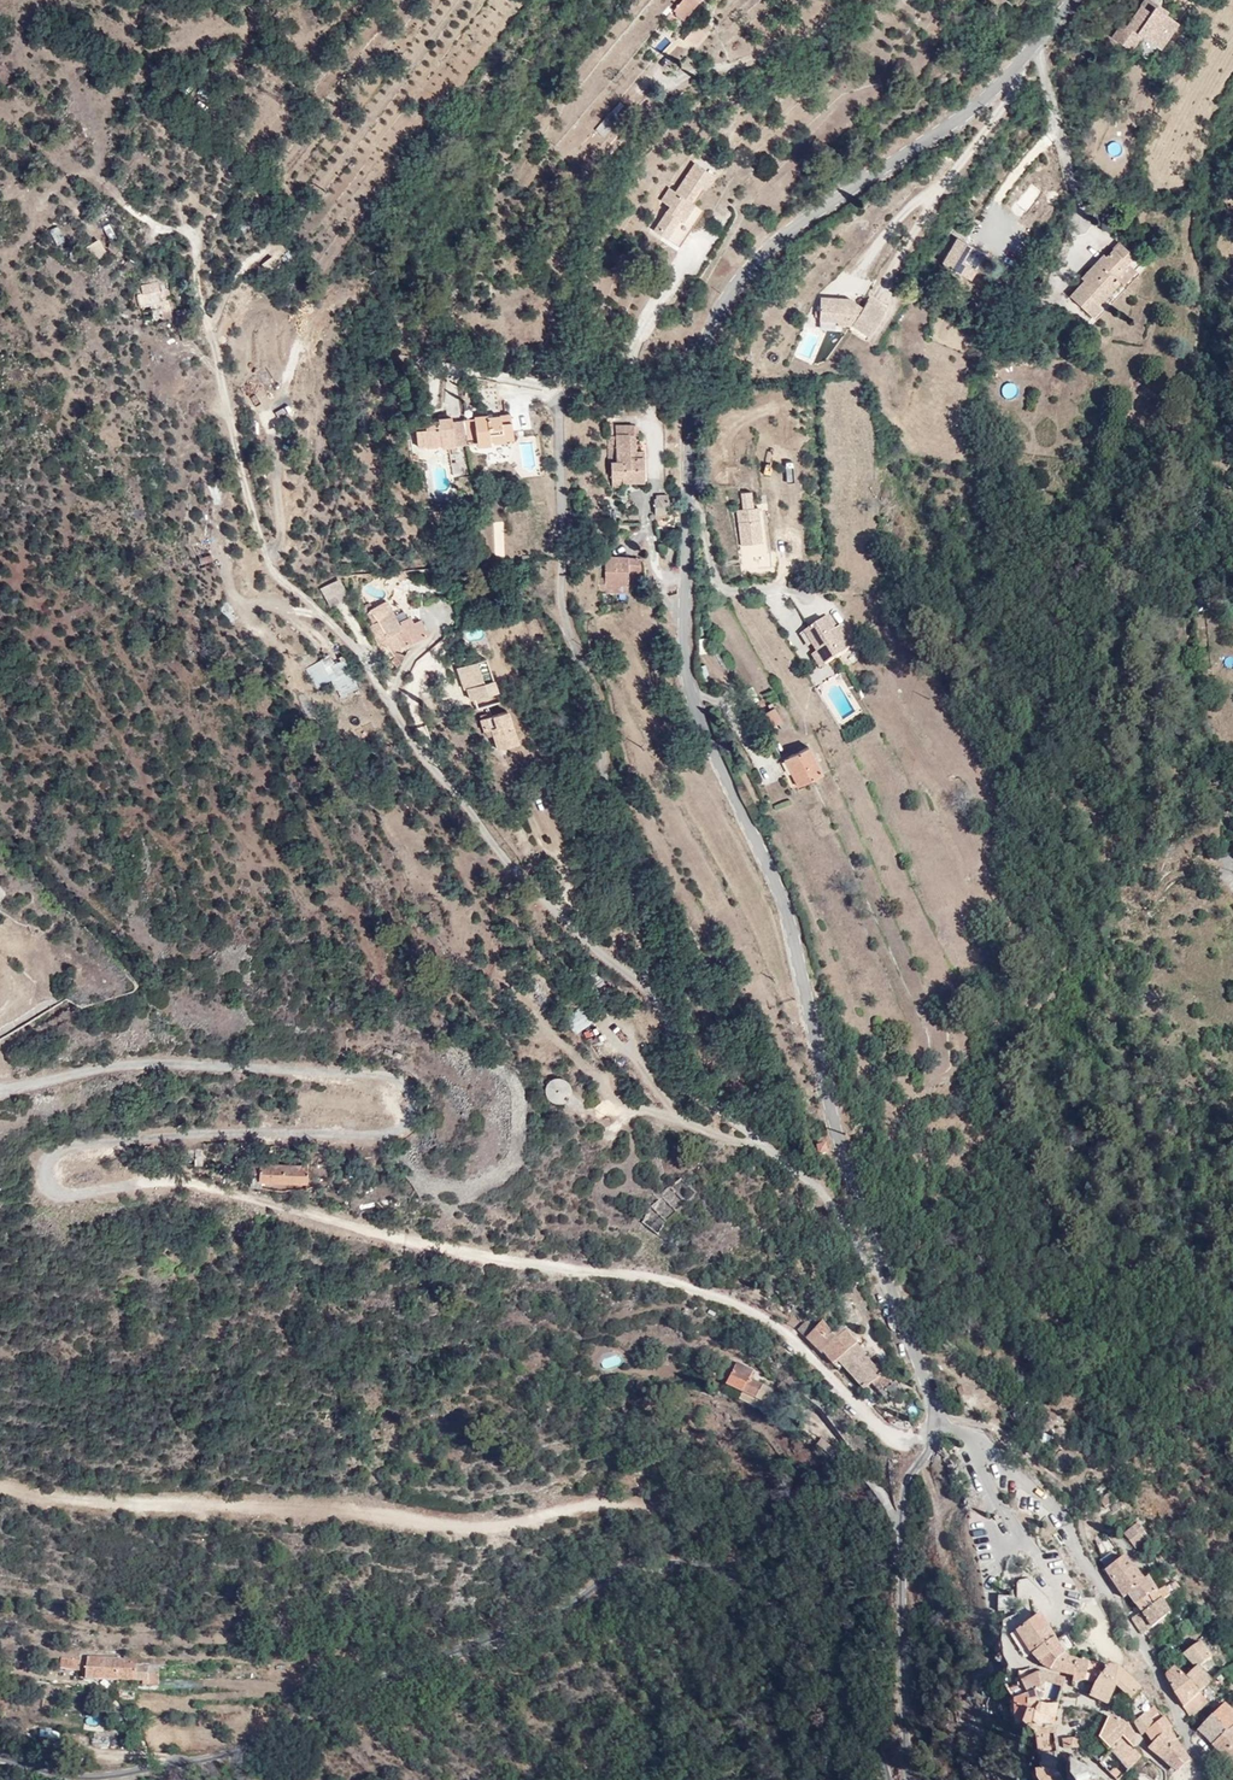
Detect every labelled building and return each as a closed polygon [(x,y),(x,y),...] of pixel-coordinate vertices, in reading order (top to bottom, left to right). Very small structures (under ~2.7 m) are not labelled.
[(695,0),(673,0),(665,8),(676,18),(695,0)] [(1138,6),(1141,0),(1105,0),(1101,8),(1097,5),(1086,23),(1105,33),(1115,18),(1128,25),(1133,18),(1138,6)] [(1146,0),(1145,0),(1138,6),(1133,18),(1128,25),(1135,29),(1150,2),(1146,0)] [(671,47),(684,56),(696,40),(685,31),(671,47)] [(643,51),(652,57),(664,44),(656,37),(643,51)] [(583,143),(591,150),(608,133),(600,126),(583,143)] [(1119,158),(1122,146),(1110,143),(1106,155),(1119,158)] [(696,163),(676,191),(671,188),(664,197),(673,203),(671,206),(655,230),(666,238),(679,247),(704,210),(694,204),(690,201),(700,185),(704,189),(714,175),(696,163)] [(690,201),(694,204),(704,189),(700,185),(690,201)] [(673,203),(664,197),(662,200),(671,206),(673,203)] [(1108,244),(1115,230),(1096,221),(1089,234),(1108,244)] [(48,231),(56,247),(65,243),(58,226),(48,231)] [(112,226),(104,228),(107,240),(115,238),(112,226)] [(97,239),(87,248),(97,261),(108,253),(97,239)] [(946,270),(957,273),(964,262),(972,249),(955,243),(946,270)] [(1114,243),(1109,249),(1101,300),(1116,283),(1111,279),(1122,265),(1129,256),(1114,243)] [(1101,300),(1109,249),(1102,258),(1091,273),(1088,270),(1078,280),(1081,283),(1067,299),(1092,318),(1100,307),(1097,305),(1101,300)] [(1091,273),(1102,258),(1100,256),(1088,270),(1091,273)] [(265,270),(277,267),(275,258),(262,261),(265,270)] [(964,262),(957,273),(965,275),(970,264),(964,262)] [(1131,273),(1122,265),(1111,279),(1116,283),(1119,286),(1131,273)] [(857,332),(876,300),(872,297),(862,308),(852,301),(823,297),(823,322),(846,325),(857,332)] [(890,311),(876,300),(857,332),(869,340),(890,311)] [(1036,360),(1012,359),(1012,367),(1035,368),(1036,360)] [(1007,380),(1000,391),(1011,398),(1018,387),(1007,380)] [(456,384),(445,385),(447,414),(458,413),(456,384)] [(419,389),(419,396),(410,396),(411,413),(434,411),(434,415),(447,414),(445,385),(432,385),(433,388),(419,389)] [(483,409),(503,408),(503,388),(481,390),(481,387),(468,389),(470,413),(484,413),(483,409)] [(477,447),(515,445),(513,416),(475,418),(477,447)] [(416,423),(417,450),(476,447),(474,420),(416,423)] [(614,421),(611,422),(609,458),(609,481),(619,480),(642,480),(643,457),(633,457),(633,435),(637,433),(637,426),(620,426),(620,435),(614,435),(614,421)] [(643,434),(637,433),(633,435),(633,457),(643,457),(643,434)] [(739,480),(749,481),(750,471),(740,470),(739,480)] [(619,480),(609,481),(609,492),(619,493),(619,480)] [(676,501),(666,501),(650,502),(650,513),(678,514),(676,501)] [(736,513),(742,536),(761,532),(755,510),(736,513)] [(217,553),(224,551),(222,538),(215,540),(217,553)] [(772,569),(772,553),(749,553),(749,568),(772,569)] [(342,555),(323,566),(333,583),(352,572),(342,555)] [(604,587),(627,585),(628,575),(629,558),(608,558),(604,561),(604,587)] [(629,558),(628,575),(640,575),(641,558),(629,558)] [(630,590),(640,590),(640,575),(629,576),(630,590)] [(390,631),(432,612),(424,597),(417,599),(414,594),(403,600),(390,577),(374,585),(381,598),(376,600),(390,631)] [(604,587),(606,596),(627,595),(627,585),(604,587)] [(803,636),(822,668),(853,650),(841,630),(835,632),(828,619),(803,636)] [(479,664),(471,667),(474,679),(502,670),(490,634),(470,642),(479,664)] [(479,664),(470,642),(461,645),(469,668),(471,667),(479,664)] [(307,671),(315,688),(332,681),(339,697),(358,690),(344,656),(307,671)] [(497,705),(503,727),(521,721),(511,688),(485,696),(489,708),(497,705)] [(764,719),(769,730),(782,723),(777,713),(764,719)] [(783,761),(797,786),(824,773),(810,747),(783,761)] [(581,1007),(564,1019),(577,1035),(593,1023),(581,1007)] [(618,1025),(613,1028),(621,1043),(627,1040),(618,1025)] [(566,1105),(568,1082),(550,1080),(548,1104),(566,1105)] [(309,1162),(260,1160),(260,1176),(307,1177),(309,1162)] [(797,1330),(804,1336),(817,1321),(809,1315),(797,1330)] [(841,1344),(834,1330),(821,1339),(831,1355),(838,1352),(858,1386),(882,1371),(875,1358),(870,1361),(862,1347),(866,1344),(860,1334),(841,1344)] [(753,1367),(739,1356),(726,1381),(743,1390),(750,1374),(753,1367)] [(743,1390),(741,1395),(782,1414),(789,1398),(773,1391),(775,1386),(750,1374),(743,1390)] [(1140,1518),(1124,1531),(1136,1548),(1154,1532),(1140,1518)] [(1126,1551),(1106,1566),(1124,1596),(1129,1591),(1147,1572),(1126,1551)] [(1147,1572),(1129,1591),(1141,1608),(1165,1592),(1151,1568),(1147,1572)] [(1129,1617),(1144,1632),(1173,1607),(1165,1592),(1141,1608),(1129,1617)] [(1042,1607),(1032,1614),(1021,1622),(1017,1624),(1023,1638),(1032,1649),(1057,1631),(1042,1607)] [(1057,1631),(1032,1649),(1043,1661),(1051,1665),(1058,1653),(1067,1648),(1069,1646),(1065,1641),(1057,1631)] [(1203,1635),(1183,1650),(1194,1663),(1201,1659),(1215,1651),(1203,1635)] [(1058,1653),(1051,1665),(1075,1671),(1073,1680),(1090,1676),(1096,1665),(1104,1658),(1092,1658),(1092,1656),(1069,1650),(1067,1648),(1058,1653)] [(115,1670),(116,1656),(87,1655),(86,1677),(115,1678),(115,1670)] [(134,1656),(116,1656),(115,1678),(134,1678),(134,1677),(155,1678),(155,1675),(166,1675),(167,1666),(134,1665),(134,1656)] [(1102,1666),(1090,1692),(1112,1701),(1120,1682),(1133,1692),(1146,1679),(1122,1659),(1111,1658),(1102,1666)] [(1194,1663),(1188,1670),(1205,1688),(1216,1677),(1201,1659),(1194,1663)] [(1179,1660),(1163,1670),(1185,1706),(1202,1691),(1205,1688),(1188,1670),(1179,1660)] [(1063,1683),(1066,1674),(1038,1667),(1021,1676),(1028,1688),(1029,1687),(1044,1679),(1063,1683)] [(1028,1688),(1016,1693),(1016,1716),(1024,1716),(1030,1702),(1029,1694),(1031,1694),(1029,1687),(1028,1688)] [(115,1688),(114,1699),(133,1699),(133,1689),(115,1688)] [(1202,1691),(1185,1706),(1192,1718),(1210,1702),(1202,1691)] [(1030,1702),(1024,1716),(1035,1719),(1038,1704),(1043,1697),(1039,1692),(1031,1694),(1029,1694),(1030,1702)] [(1038,1704),(1035,1719),(1057,1720),(1060,1700),(1048,1700),(1043,1697),(1038,1704)] [(1196,1727),(1212,1742),(1232,1722),(1232,1704),(1227,1698),(1214,1709),(1196,1727)] [(1155,1701),(1136,1718),(1144,1734),(1146,1730),(1166,1710),(1155,1701)] [(1113,1747),(1128,1766),(1143,1753),(1135,1745),(1140,1738),(1129,1718),(1116,1712),(1111,1709),(1107,1717),(1100,1732),(1113,1747)] [(1166,1710),(1146,1730),(1153,1739),(1163,1729),(1172,1723),(1174,1721),(1167,1709),(1166,1710)] [(1212,1742),(1232,1760),(1232,1722),(1212,1742)] [(1191,1753),(1172,1723),(1163,1729),(1153,1739),(1149,1744),(1178,1768),(1187,1758),(1191,1753)] [(1051,1726),(1036,1726),(1039,1749),(1054,1748),(1051,1726)] [(1074,1735),(1062,1736),(1064,1747),(1074,1745),(1080,1746),(1083,1737),(1074,1735)] [(1113,1747),(1100,1759),(1104,1765),(1118,1778),(1128,1766),(1113,1747)] [(1095,1757),(1076,1749),(1075,1763),(1082,1773),(1100,1770),(1101,1766),(1095,1757)] [(1038,1763),(1039,1771),(1044,1779),(1065,1779),(1063,1773),(1055,1773),(1053,1763),(1038,1763)]
